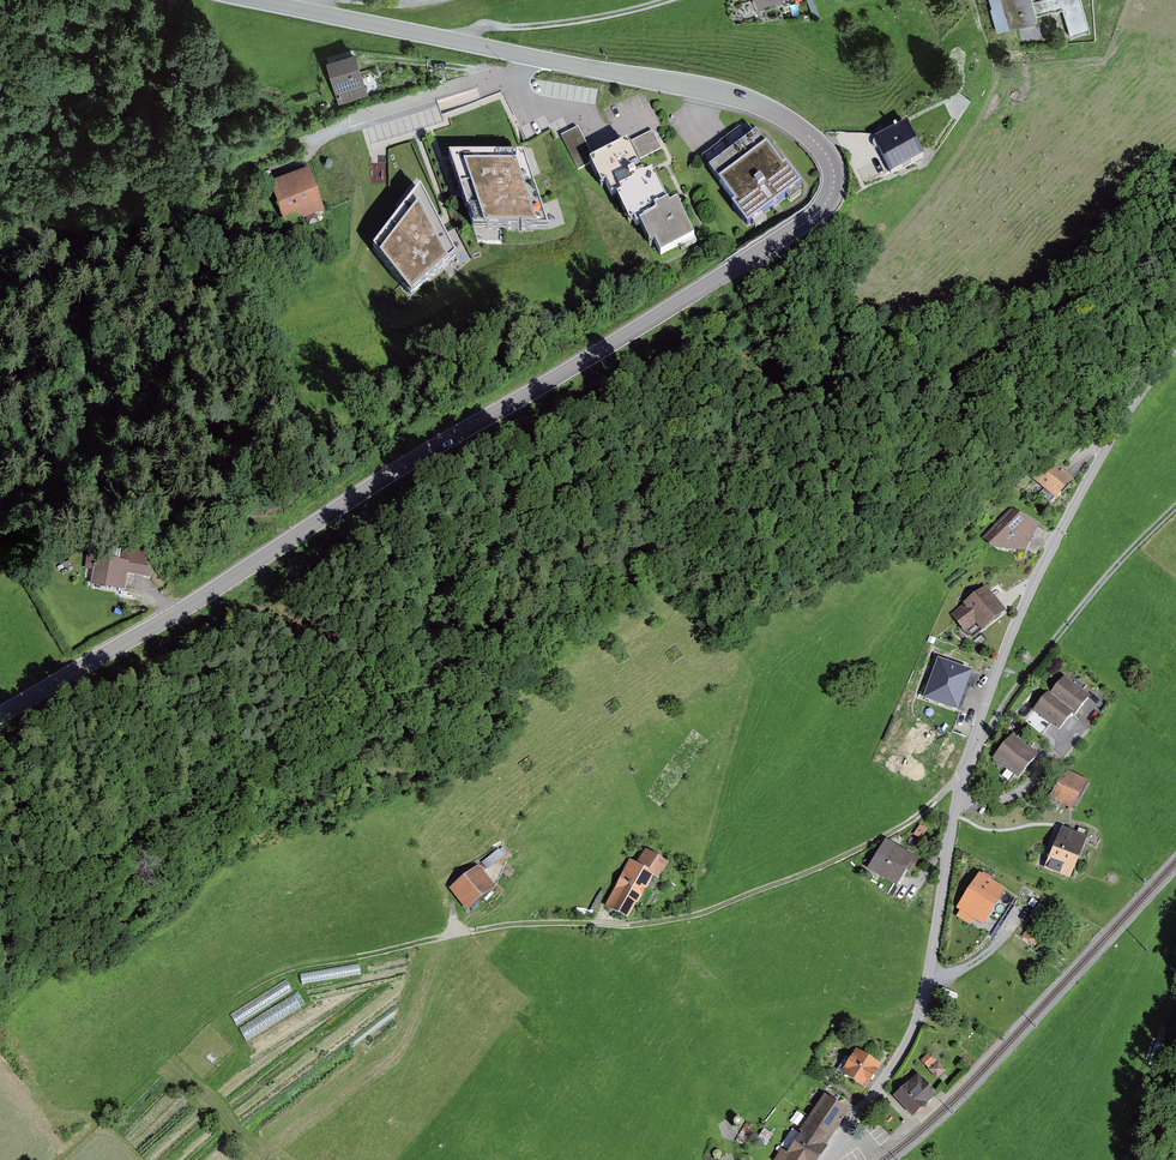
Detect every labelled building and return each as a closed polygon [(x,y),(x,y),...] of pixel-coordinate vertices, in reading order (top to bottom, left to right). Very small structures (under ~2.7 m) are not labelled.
[(756,12),(773,5),(774,7),(783,4),(782,1),(785,0),(751,0),(756,12)] [(807,0),(814,20),(819,18),(813,0),(808,0),(807,0)] [(993,9),(990,10),(996,34),(1036,23),(1035,18),(1031,4),(1030,0),(990,0),(993,9)] [(1031,4),(1035,18),(1064,10),(1072,38),(1090,33),(1080,0),(1044,0),(1031,4)] [(355,55),(326,65),(339,105),(368,96),(355,55)] [(907,117),(874,134),(875,136),(873,138),(873,141),(873,145),(874,146),(878,146),(891,170),(925,152),(907,117)] [(593,160),(576,126),(561,134),(578,167),(593,160)] [(757,127),(710,162),(736,196),(732,199),(748,219),(802,178),(786,158),(783,161),(757,127)] [(653,131),(630,141),(638,158),(661,148),(653,131)] [(638,158),(630,141),(593,160),(604,185),(609,183),(614,193),(623,188),(625,192),(619,194),(631,220),(636,218),(639,224),(643,222),(653,243),(658,241),(663,252),(697,236),(680,200),(672,203),(656,168),(648,172),(646,169),(644,170),(638,158)] [(523,147),(450,146),(473,222),(549,223),(523,147)] [(325,208),(310,166),(270,180),(285,222),(325,208)] [(442,221),(421,180),(373,239),(412,288),(455,248),(442,221)] [(1049,458),(1033,476),(1057,497),(1073,479),(1049,458)] [(1021,512),(989,543),(993,546),(1027,550),(1041,523),(1021,512)] [(95,564),(92,586),(127,590),(130,567),(95,564)] [(977,622),(982,629),(1007,611),(987,584),(963,602),(964,603),(951,614),(964,632),(977,622)] [(938,655),(923,694),(959,708),(974,669),(938,655)] [(1065,675),(1051,692),(1074,711),(1076,712),(1090,696),(1065,675)] [(1074,711),(1051,692),(1049,690),(1034,709),(1059,729),(1074,711)] [(994,756),(1018,776),(1037,753),(1013,733),(994,756)] [(1087,780),(1065,768),(1051,795),(1072,806),(1087,780)] [(1087,835),(1061,825),(1045,867),(1071,877),(1087,835)] [(887,837),(868,866),(896,884),(915,855),(887,837)] [(647,847),(638,864),(654,873),(660,877),(670,860),(647,847)] [(630,860),(604,905),(628,919),(654,873),(638,864),(630,860)] [(478,864),(449,888),(467,911),(496,887),(478,864)] [(1008,888),(980,871),(957,907),(960,909),(956,915),(970,924),(973,917),(985,925),(1008,888)] [(1034,919),(1022,934),(1035,945),(1047,930),(1034,919)] [(239,1024),(293,989),(287,979),(233,1014),(239,1024)] [(294,995),(241,1027),(248,1039),(301,1006),(294,995)] [(856,1048),(840,1073),(866,1089),(882,1064),(856,1048)] [(935,1061),(927,1053),(921,1059),(928,1067),(935,1061)] [(945,1070),(937,1061),(929,1068),(937,1077),(945,1070)] [(901,1087),(892,1095),(912,1116),(914,1115),(920,1109),(930,1100),(938,1093),(936,1091),(929,1084),(919,1072),(901,1087)] [(776,1159),(821,1159),(828,1149),(827,1148),(851,1113),(824,1095),(799,1132),(802,1134),(787,1155),(781,1152),(776,1159)]
